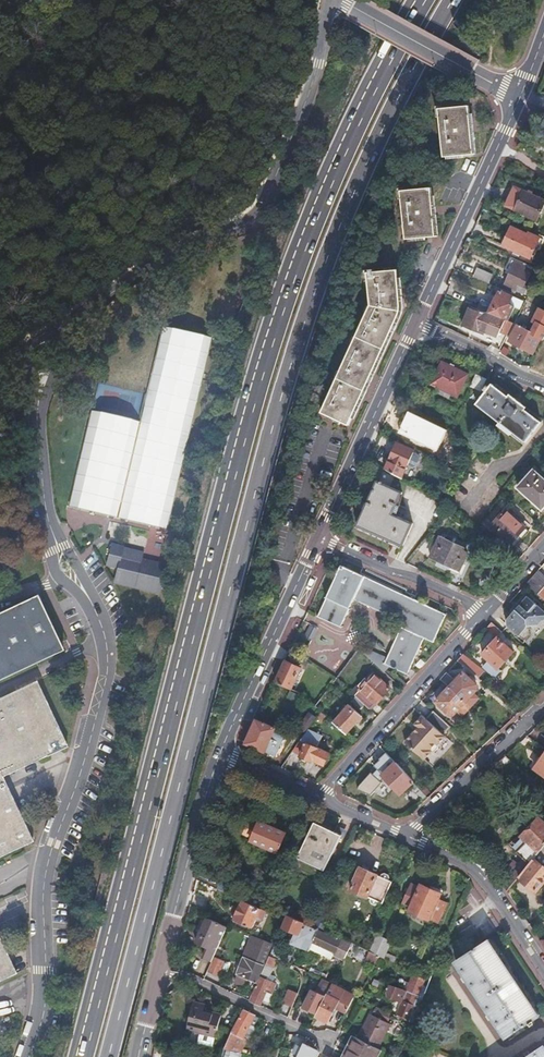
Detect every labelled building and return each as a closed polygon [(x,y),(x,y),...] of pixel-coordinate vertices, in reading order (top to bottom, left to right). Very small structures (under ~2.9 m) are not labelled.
[(474,153),(470,106),(440,108),(445,156),(474,153)] [(504,204),(513,208),(535,219),(543,200),(522,190),(512,186),(504,204)] [(432,187),(402,191),(406,237),(436,234),(432,187)] [(510,228),(501,246),(515,253),(514,255),(522,259),(523,257),(531,261),(541,239),(525,232),(523,235),(510,228)] [(514,259),(510,257),(505,267),(505,268),(509,270),(514,259)] [(531,267),(514,259),(509,270),(503,283),(515,289),(520,291),(522,286),(531,267)] [(477,267),(472,276),(485,282),(489,273),(477,267)] [(371,303),(322,412),(349,424),(364,389),(371,374),(390,332),(401,308),(400,292),(398,268),(368,270),(371,303)] [(515,289),(503,283),(500,289),(512,294),(515,289)] [(460,291),(456,299),(471,305),(474,298),(460,291)] [(513,297),(498,291),(493,301),(496,303),(493,309),(490,307),(487,314),(491,315),(493,317),(494,315),(505,320),(508,321),(514,307),(509,305),(513,297)] [(487,314),(470,306),(462,325),(469,329),(474,332),(482,335),(482,334),(488,336),(496,320),(490,317),(491,315),(487,314)] [(543,338),(543,311),(539,309),(533,320),(536,322),(531,332),(517,326),(509,343),(532,354),(540,338),(543,340),(543,338)] [(505,320),(499,333),(507,336),(513,323),(512,323),(508,321),(505,320)] [(132,510),(131,516),(161,523),(191,398),(195,382),(203,346),(160,336),(121,508),(132,510)] [(442,362),(432,383),(437,386),(451,393),(457,396),(468,375),(442,362)] [(476,374),(471,385),(481,389),(486,378),(476,374)] [(493,380),(491,382),(507,395),(509,393),(493,380)] [(200,383),(195,382),(191,398),(196,399),(200,383)] [(507,395),(491,382),(475,402),(499,421),(497,424),(509,434),(511,432),(524,442),(540,421),(524,409),(526,406),(516,398),(509,393),(507,395)] [(451,393),(437,386),(435,391),(449,398),(451,393)] [(524,409),(540,421),(542,419),(526,406),(524,409)] [(136,420),(89,409),(67,504),(114,516),(136,420)] [(440,426),(410,412),(401,432),(430,446),(433,441),(440,426)] [(387,468),(403,477),(415,450),(398,442),(387,468)] [(517,487),(541,509),(543,505),(543,479),(533,469),(517,487)] [(377,480),(357,525),(402,545),(412,522),(392,512),(401,492),(377,480)] [(129,523),(131,516),(132,510),(121,508),(120,507),(117,520),(129,523)] [(503,510),(489,526),(510,544),(524,528),(503,510)] [(440,535),(430,556),(459,569),(467,551),(462,549),(463,547),(440,535)] [(118,554),(120,546),(108,543),(103,564),(114,567),(111,581),(154,591),(160,563),(138,558),(118,554)] [(140,550),(120,546),(118,554),(138,558),(140,550)] [(163,564),(160,563),(154,591),(157,591),(163,564)] [(354,601),(377,611),(403,623),(385,664),(389,666),(407,674),(424,638),(433,642),(445,614),(341,566),(318,614),(342,626),(354,601)] [(526,583),(543,599),(543,588),(543,587),(543,575),(538,570),(526,583)] [(61,648),(35,594),(0,611),(0,678),(61,648)] [(505,624),(517,635),(526,625),(538,624),(538,620),(543,620),(543,619),(543,610),(527,595),(510,614),(512,616),(505,624)] [(377,611),(359,650),(386,674),(389,666),(385,664),(403,623),(377,611)] [(503,622),(505,624),(512,616),(510,614),(503,622)] [(492,621),(487,627),(497,636),(502,631),(492,621)] [(514,651),(497,636),(482,654),(489,660),(498,668),(499,668),(504,662),(508,658),(514,651)] [(464,652),(457,659),(479,677),(484,670),(464,652)] [(498,668),(489,660),(483,666),(495,677),(501,670),(499,668),(498,668)] [(276,682),(291,689),(300,668),(286,662),(276,682)] [(447,670),(441,678),(452,688),(471,705),(479,696),(473,691),(479,685),(466,673),(459,681),(447,670)] [(366,676),(351,692),(355,696),(364,704),(369,708),(374,702),(376,703),(390,688),(374,673),(369,678),(366,676)] [(33,842),(3,777),(66,746),(36,680),(0,697),(0,857),(33,842)] [(471,705),(452,688),(439,703),(443,707),(448,711),(452,715),(458,709),(463,714),(471,705)] [(360,709),(364,704),(355,696),(350,701),(360,709)] [(343,711),(333,722),(346,733),(361,715),(349,704),(346,707),(344,705),(341,709),(343,711)] [(451,725),(434,709),(426,717),(422,714),(415,723),(418,726),(405,741),(424,759),(431,751),(434,751),(439,746),(439,742),(445,735),(443,733),(451,725)] [(314,722),(317,717),(311,712),(300,727),(307,731),(309,729),(314,722)] [(286,732),(257,719),(245,743),(253,747),(275,757),(286,732)] [(323,735),(309,729),(307,731),(297,745),(293,751),(301,755),(301,756),(312,760),(313,758),(325,764),(330,753),(317,747),(323,735)] [(422,798),(425,795),(386,752),(373,764),(399,793),(410,785),(422,798)] [(543,820),(539,816),(522,834),(523,835),(527,839),(517,850),(525,858),(530,863),(533,859),(543,845),(543,819),(543,820)] [(243,817),(237,829),(253,837),(251,840),(278,852),(286,833),(260,820),(258,824),(243,817)] [(342,834),(335,831),(315,822),(298,858),(325,870),(340,836),(342,834)] [(338,825),(335,831),(342,834),(340,836),(345,838),(348,830),(338,825)] [(527,839),(523,835),(513,846),(517,850),(527,839)] [(533,859),(541,866),(543,865),(543,845),(533,859)] [(525,858),(517,868),(522,872),(525,868),(530,863),(525,858)] [(518,877),(535,891),(536,889),(543,880),(543,865),(541,866),(533,859),(530,863),(525,868),(522,872),(518,877)] [(517,868),(511,863),(501,876),(505,882),(517,868)] [(360,867),(350,888),(381,903),(391,882),(360,867)] [(505,882),(510,886),(518,877),(522,872),(517,868),(505,882)] [(410,906),(408,910),(436,923),(446,903),(438,899),(441,893),(421,884),(419,887),(411,883),(402,902),(410,906)] [(267,902),(248,893),(234,921),(254,930),(267,902)] [(320,913),(313,926),(319,929),(324,931),(330,917),(320,913)] [(308,923),(288,914),(283,926),(296,931),(298,932),(294,941),(310,948),(313,942),(314,939),(317,931),(319,929),(313,926),(308,923)] [(213,958),(227,927),(208,918),(196,943),(208,949),(206,955),(213,958)] [(298,932),(296,931),(290,943),(308,951),(310,948),(294,941),(298,932)] [(317,931),(314,939),(313,942),(335,952),(333,956),(343,961),(352,945),(341,940),(340,941),(317,931)] [(273,944),(254,935),(236,974),(255,983),(273,944)] [(17,974),(0,939),(0,982),(17,974)] [(376,939),(369,952),(378,956),(382,958),(393,963),(395,958),(385,954),(389,945),(376,939)] [(489,939),(456,960),(505,1038),(538,1017),(489,939)] [(313,942),(310,948),(332,959),(333,956),(335,952),(313,942)] [(270,954),(249,999),(260,1005),(262,1000),(268,1003),(277,984),(267,979),(269,974),(270,974),(278,958),(270,954)] [(216,957),(209,970),(217,974),(223,960),(216,957)] [(406,990),(423,997),(427,987),(423,986),(424,981),(412,976),(409,983),(406,990)] [(302,1007),(316,1013),(329,989),(332,983),(322,978),(315,991),(311,989),(302,1007)] [(397,1015),(412,1022),(423,997),(406,990),(401,987),(390,982),(386,990),(388,995),(395,999),(400,996),(402,1000),(402,1001),(397,1015)] [(332,983),(329,989),(316,1013),(315,1016),(328,1022),(335,1007),(347,1013),(354,998),(343,993),(345,990),(332,983)] [(298,993),(289,989),(283,1003),(292,1007),(294,1001),(298,993)] [(222,1014),(205,1009),(207,1004),(195,1001),(187,1029),(216,1037),(222,1014)] [(387,1010),(374,1005),(371,1011),(384,1017),(387,1010)] [(255,1015),(244,1009),(225,1047),(230,1048),(240,1052),(248,1039),(244,1037),(255,1015)] [(355,1035),(375,1045),(387,1020),(368,1011),(355,1035)] [(259,1017),(255,1015),(244,1037),(248,1039),(250,1040),(257,1027),(254,1025),(259,1017)] [(335,1055),(338,1056),(350,1033),(347,1031),(335,1055)] [(339,1056),(368,1056),(375,1045),(355,1035),(350,1033),(338,1056),(339,1056)] [(306,1038),(304,1044),(305,1045),(302,1049),(297,1046),(294,1052),(300,1055),(299,1056),(317,1056),(319,1052),(311,1041),(306,1038)] [(527,1056),(543,1056),(543,1046),(527,1056)]
